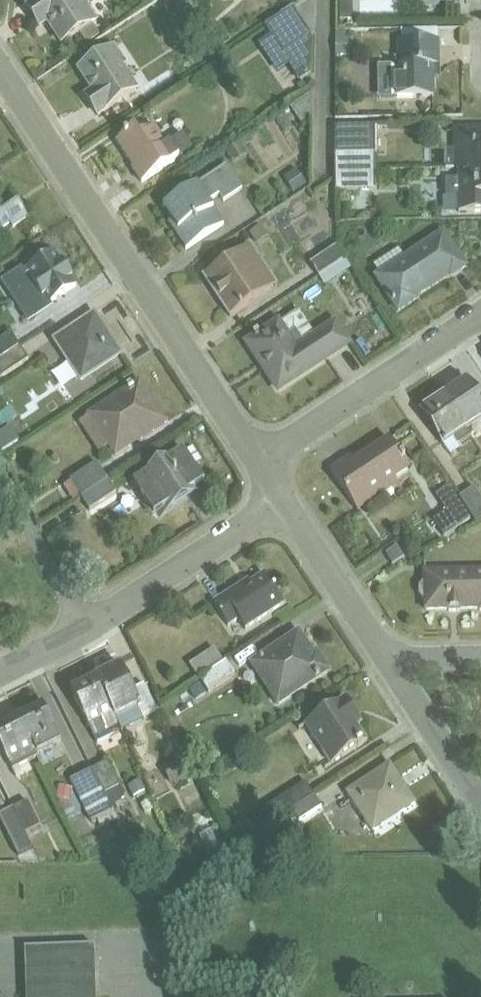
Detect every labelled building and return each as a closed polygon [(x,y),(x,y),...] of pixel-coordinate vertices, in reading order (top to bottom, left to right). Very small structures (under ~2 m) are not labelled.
[(25,9),(40,32),(47,27),(61,48),(80,36),(86,44),(100,36),(94,26),(99,23),(86,4),(83,6),(79,0),(41,0),(35,4),(35,2),(25,9)] [(340,22),(353,21),(353,0),(340,0),(340,22)] [(424,10),(438,10),(439,8),(464,8),(464,0),(414,0),(424,10)] [(271,36),(258,45),(277,73),(288,66),(299,82),(311,74),(311,37),(293,8),(264,27),(271,36)] [(345,32),(336,32),(337,57),(352,57),(352,40),(346,40),(345,32)] [(433,67),(438,67),(438,42),(427,42),(427,39),(422,39),(422,42),(416,42),(416,39),(411,40),(410,42),(398,42),(398,57),(393,57),(393,67),(378,67),(379,99),(433,98),(433,80),(433,79),(429,79),(429,75),(430,74),(431,74),(432,73),(432,72),(433,71),(433,67)] [(115,47),(77,72),(91,93),(83,98),(98,120),(140,93),(124,69),(128,67),(115,47)] [(353,87),(363,87),(364,63),(353,63),(353,87)] [(433,79),(433,80),(441,80),(440,67),(438,67),(433,67),(433,71),(432,72),(432,73),(431,74),(430,74),(429,75),(429,79),(433,79)] [(312,93),(290,109),(302,127),(312,120),(313,119),(312,93)] [(335,156),(375,155),(375,127),(335,128),(335,156)] [(136,133),(116,144),(127,161),(130,159),(136,169),(131,171),(141,185),(181,159),(195,150),(185,135),(171,144),(167,146),(156,128),(139,138),(136,133)] [(480,169),(480,129),(454,130),(454,150),(446,150),(446,170),(454,170),(457,170),(480,169)] [(240,143),(226,153),(234,165),(248,156),(240,143)] [(375,155),(335,156),(335,171),(335,174),(337,192),(376,191),(376,172),(375,155)] [(227,167),(163,209),(172,222),(169,224),(187,251),(224,226),(210,203),(220,196),(224,203),(243,191),(227,167)] [(287,168),(272,178),(282,194),(297,185),(287,168)] [(457,170),(457,180),(445,180),(445,197),(459,197),(459,214),(480,214),(480,169),(457,170)] [(5,235),(3,232),(11,227),(13,230),(29,220),(19,205),(9,212),(0,198),(0,238),(5,235)] [(261,227),(250,235),(257,246),(269,239),(261,227)] [(379,275),(373,278),(398,316),(449,280),(450,282),(469,269),(444,232),(404,258),(399,251),(374,267),(379,275)] [(0,238),(0,252),(12,244),(5,235),(0,238)] [(205,276),(202,278),(229,319),(279,287),(251,245),(248,247),(249,248),(205,277),(205,276)] [(319,278),(345,261),(337,247),(310,265),(319,278)] [(22,269),(2,283),(28,324),(53,308),(51,304),(76,288),(54,254),(25,273),(22,269)] [(345,261),(319,278),(325,287),(351,270),(345,261)] [(362,299),(350,307),(357,318),(369,310),(362,299)] [(95,312),(52,341),(81,385),(125,357),(95,312)] [(299,312),(248,345),(278,392),(348,345),(334,323),(315,335),(299,312)] [(20,348),(11,335),(0,342),(0,361),(20,348)] [(0,361),(0,380),(29,361),(20,348),(0,361)] [(468,432),(480,423),(480,399),(468,379),(443,395),(468,432)] [(140,384),(79,424),(99,455),(108,450),(114,459),(166,425),(140,384)] [(468,432),(443,395),(419,411),(451,457),(461,451),(458,447),(472,437),(468,432)] [(0,433),(0,449),(2,452),(19,442),(10,427),(0,433)] [(351,459),(331,472),(357,512),(399,485),(396,481),(410,473),(389,441),(354,463),(351,459)] [(149,474),(133,484),(155,516),(170,506),(174,510),(192,498),(189,494),(205,483),(184,451),(168,462),(167,460),(149,472),(149,474)] [(71,483),(82,498),(108,481),(97,465),(70,482),(71,483)] [(108,481),(82,498),(90,512),(117,495),(108,481)] [(82,498),(71,483),(64,488),(73,503),(82,498)] [(459,498),(476,524),(480,521),(480,499),(474,488),(459,498)] [(452,490),(441,497),(460,528),(472,521),(452,490)] [(397,548),(386,555),(393,566),(404,559),(397,548)] [(420,589),(420,596),(425,601),(425,611),(449,611),(449,613),(460,613),(460,611),(480,610),(480,612),(480,572),(424,574),(425,584),(420,589)] [(242,585),(213,604),(229,628),(238,622),(245,631),(284,605),(276,592),(276,591),(274,588),(273,588),(265,575),(245,588),(242,585)] [(250,666),(242,671),(252,686),(260,681),(278,709),(332,673),(318,651),(315,653),(299,630),(249,664),(250,666)] [(200,680),(225,664),(214,648),(189,665),(200,680)] [(225,664),(200,680),(209,693),(236,676),(226,662),(225,664)] [(96,677),(123,732),(159,715),(145,686),(134,691),(122,664),(96,677)] [(123,732),(96,677),(95,678),(96,679),(71,691),(94,739),(98,744),(123,732)] [(346,697),(304,726),(331,767),(369,742),(358,726),(363,723),(346,697)] [(17,719),(37,757),(60,744),(42,706),(17,719)] [(17,719),(0,727),(0,746),(13,771),(37,757),(17,719)] [(177,760),(162,767),(171,785),(174,783),(175,786),(186,781),(177,760)] [(93,770),(114,813),(119,811),(115,803),(125,799),(120,788),(121,788),(109,762),(93,770)] [(390,766),(346,794),(371,833),(415,804),(390,766)] [(114,813),(93,770),(70,781),(92,825),(98,822),(101,829),(118,821),(114,813)] [(143,782),(128,788),(133,798),(147,791),(143,782)] [(292,811),(315,796),(306,782),(265,809),(274,823),(292,811)] [(59,786),(58,797),(67,817),(81,810),(72,792),(74,790),(59,786)] [(315,796),(292,811),(300,823),(322,808),(315,796)] [(13,809),(26,835),(40,828),(28,802),(13,809)] [(13,809),(0,816),(0,819),(19,856),(34,850),(26,835),(13,809)] [(212,830),(200,836),(207,853),(220,847),(212,830)] [(25,951),(27,996),(97,996),(95,949),(25,951)]
